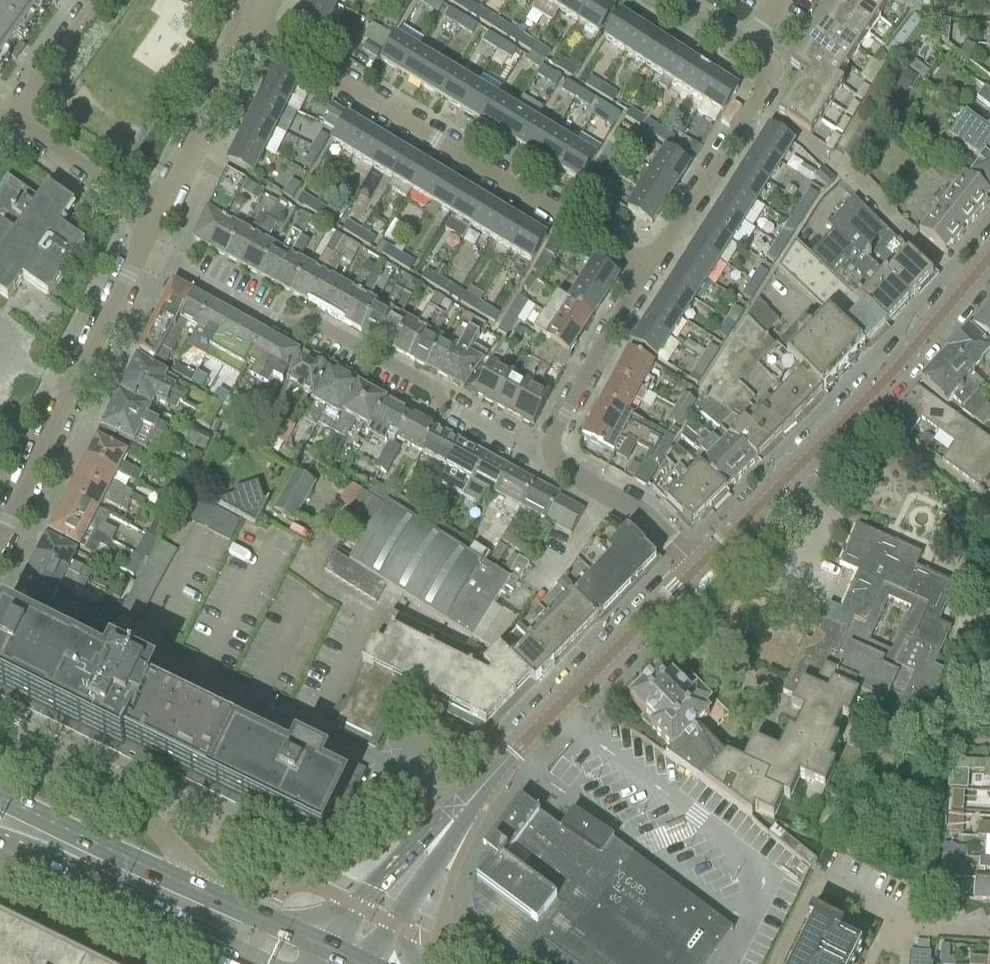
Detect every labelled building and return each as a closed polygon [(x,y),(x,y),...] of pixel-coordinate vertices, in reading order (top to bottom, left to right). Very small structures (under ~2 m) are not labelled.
[(33,21),(4,0),(0,0),(0,66),(33,21)] [(33,21),(48,0),(4,0),(33,21)] [(324,0),(309,0),(301,17),(325,29),(336,6),(324,0)] [(395,7),(405,12),(412,0),(398,0),(395,7)] [(418,1),(422,3),(428,7),(438,13),(444,4),(438,0),(419,0),(418,1)] [(454,5),(467,12),(472,3),(468,0),(457,0),(454,5)] [(559,10),(566,0),(539,0),(533,10),(552,22),(559,10)] [(579,22),(594,0),(566,0),(559,10),(579,22)] [(579,22),(599,35),(615,11),(597,0),(594,0),(579,22)] [(855,0),(844,0),(836,10),(868,35),(868,34),(867,33),(879,19),(855,0)] [(879,19),(879,18),(878,17),(890,2),(887,0),(855,0),(879,19)] [(890,2),(911,17),(913,19),(921,19),(923,0),(887,0),(890,2)] [(974,8),(989,9),(989,0),(974,0),(974,8)] [(405,12),(395,7),(387,20),(397,26),(405,12)] [(444,17),(458,26),(464,16),(450,8),(444,17)] [(836,10),(833,14),(824,25),(857,50),(858,50),(857,49),(868,35),(836,10)] [(485,11),(479,20),(493,29),(499,20),(485,11)] [(621,57),(624,53),(640,28),(621,16),(620,15),(604,40),(616,47),(613,52),(621,57)] [(464,16),(458,26),(452,36),(465,44),(477,25),(464,16)] [(911,17),(898,34),(914,46),(927,29),(913,19),(911,17)] [(921,19),(913,19),(927,29),(948,45),(950,21),(941,20),(921,19)] [(493,29),(506,38),(506,37),(512,28),(499,20),(493,29)] [(371,25),(363,38),(383,50),(391,36),(371,25)] [(824,25),(812,40),(845,66),(857,50),(824,25)] [(624,53),(643,65),(659,41),(640,28),(624,53)] [(489,32),(482,42),(489,46),(496,51),(502,40),(489,32)] [(914,46),(898,34),(887,49),(902,61),(914,46)] [(517,45),(532,54),(538,44),(523,35),(517,45)] [(383,63),(402,74),(416,50),(397,38),(383,63)] [(502,40),(496,51),(497,51),(510,59),(511,58),(516,49),(502,40)] [(812,40),(801,55),(805,59),(835,82),(835,81),(838,77),(846,66),(845,66),(812,40)] [(643,65),(663,77),(678,53),(659,41),(643,65)] [(363,51),(377,59),(382,51),(368,42),(363,51)] [(965,43),(960,55),(969,62),(975,48),(965,43)] [(538,44),(532,54),(544,61),(550,51),(538,44)] [(402,74),(422,86),(436,62),(416,50),(402,74)] [(672,83),(683,90),(698,66),(678,53),(663,77),(659,84),(667,90),(672,83)] [(532,54),(526,62),(538,70),(539,70),(544,61),(532,54)] [(798,83),(798,84),(831,105),(842,88),(801,55),(792,67),(790,69),(804,80),(801,85),(798,83)] [(881,55),(876,64),(882,68),(888,59),(881,55)] [(564,59),(558,69),(571,78),(577,68),(564,59)] [(871,60),(861,77),(872,86),(882,68),(876,64),(871,60)] [(422,86),(441,98),(456,74),(436,62),(422,86)] [(915,62),(909,69),(924,79),(929,72),(915,62)] [(677,99),(696,112),(717,78),(709,73),(709,71),(700,65),(699,67),(698,66),(683,90),(677,99)] [(898,65),(893,73),(911,86),(916,78),(898,65)] [(543,66),(537,75),(550,84),(556,74),(543,66)] [(273,73),(262,95),(287,107),(298,113),(299,113),(310,92),(310,91),(298,85),(273,73)] [(441,98),(460,110),(475,85),(456,74),(441,98)] [(584,85),(598,94),(604,85),(591,76),(584,85)] [(717,78),(696,112),(716,124),(737,90),(736,90),(717,78)] [(560,91),(574,100),(580,89),(567,81),(560,91)] [(798,84),(787,100),(821,121),(831,105),(798,84)] [(460,110),(481,122),(495,97),(475,85),(460,110)] [(604,85),(598,94),(611,103),(617,94),(604,85)] [(863,86),(856,98),(857,99),(862,103),(869,90),(864,87),(863,86)] [(580,89),(574,100),(587,108),(594,98),(580,89)] [(977,98),(989,108),(989,93),(984,89),(977,98)] [(262,95),(251,118),(275,130),(286,135),(298,113),(287,107),(262,95)] [(481,122),(500,133),(515,109),(495,97),(481,122)] [(515,109),(500,133),(520,145),(534,121),(541,109),(522,98),(515,109)] [(821,121),(787,100),(777,117),(810,138),(821,121)] [(601,103),(593,115),(612,128),(620,115),(601,103)] [(853,103),(846,115),(847,115),(853,119),(860,107),(854,103),(853,103)] [(345,112),(331,104),(325,114),(328,115),(323,124),(334,130),(345,112)] [(628,114),(625,118),(633,124),(639,128),(646,118),(640,114),(631,109),(628,114)] [(988,130),(966,114),(949,139),(983,162),(971,177),(989,192),(989,131),(988,130)] [(251,118),(240,140),(264,152),(275,158),(286,135),(275,130),(251,118)] [(333,144),(353,156),(367,131),(348,119),(333,144)] [(836,131),(842,135),(850,123),(844,119),(836,131)] [(649,120),(642,130),(653,137),(659,127),(649,120)] [(520,145),(539,157),(554,133),(534,121),(520,145)] [(659,127),(653,137),(669,147),(675,137),(659,127)] [(768,131),(757,149),(781,164),(793,145),(769,129),(768,130),(768,131)] [(353,156),(372,167),(387,143),(367,131),(353,156)] [(617,131),(609,143),(619,149),(626,137),(617,131)] [(320,132),(311,147),(320,152),(329,137),(320,132)] [(539,157),(560,169),(574,145),(554,133),(539,157)] [(574,145),(560,169),(581,182),(602,147),(581,134),(574,145)] [(834,135),(826,148),(832,152),(840,139),(834,135)] [(264,152),(240,140),(228,163),(253,175),(264,152)] [(684,155),(693,161),(702,147),(693,141),(684,155)] [(372,167),(392,179),(407,154),(387,143),(372,167)] [(609,143),(600,157),(610,163),(619,149),(609,143)] [(320,152),(311,147),(304,159),(313,165),(320,152)] [(848,147),(843,155),(845,157),(854,165),(860,155),(848,147)] [(757,149),(744,169),(770,185),(782,166),(780,165),(781,164),(757,149)] [(666,151),(654,170),(678,185),(690,166),(666,151)] [(407,199),(412,191),(427,166),(407,154),(392,179),(387,187),(407,199)] [(412,191),(432,203),(447,179),(427,166),(412,191)] [(646,167),(642,174),(648,178),(653,172),(646,167)] [(744,169),(732,188),(758,204),(770,185),(744,169)] [(648,178),(641,190),(665,205),(678,185),(654,170),(653,172),(648,178)] [(834,181),(821,170),(815,177),(827,188),(834,181)] [(194,241),(211,250),(243,193),(245,188),(248,183),(226,171),(221,181),(194,241)] [(591,176),(585,185),(600,194),(605,185),(591,176)] [(8,300),(23,279),(49,297),(85,245),(60,227),(75,206),(48,187),(40,200),(7,177),(0,187),(0,295),(8,300)] [(949,196),(977,218),(989,201),(989,197),(964,177),(949,196)] [(283,194),(292,199),(301,185),(292,179),(283,194)] [(432,203),(451,215),(466,190),(447,179),(432,203)] [(245,188),(243,193),(258,201),(263,191),(258,188),(248,183),(245,188)] [(789,186),(784,193),(793,199),(797,192),(789,186)] [(732,188),(720,207),(753,229),(765,210),(757,205),(758,204),(732,188)] [(464,239),(471,227),(486,202),(466,190),(451,215),(444,227),(464,239)] [(665,205),(641,190),(628,210),(652,226),(665,205)] [(808,190),(799,204),(809,210),(817,196),(808,190)] [(949,196),(934,214),(962,237),(977,218),(949,196)] [(303,206),(317,215),(322,206),(309,197),(303,206)] [(269,198),(259,215),(268,220),(276,206),(278,203),(269,198)] [(840,213),(828,226),(910,302),(933,277),(909,255),(853,199),(840,213)] [(471,227),(490,238),(505,214),(486,202),(471,227)] [(237,203),(211,250),(227,259),(243,231),(233,226),(244,207),(237,203)] [(809,210),(799,204),(791,218),(800,224),(809,210)] [(276,206),(268,220),(270,221),(276,225),(284,211),(276,206)] [(322,206),(317,215),(330,223),(336,215),(322,206)] [(720,207),(707,226),(733,243),(741,248),(753,229),(720,207)] [(303,214),(292,234),(301,239),(308,226),(312,220),(312,219),(303,214)] [(490,238),(511,251),(525,226),(505,214),(490,238)] [(962,237),(934,214),(918,233),(947,256),(962,237)] [(227,259),(244,268),(270,221),(268,220),(259,215),(248,235),(243,231),(227,259)] [(312,220),(308,226),(322,233),(325,227),(312,220)] [(244,268),(260,277),(275,249),(266,244),(276,225),(270,221),(244,268)] [(343,231),(342,232),(355,240),(356,239),(361,230),(362,230),(348,222),(343,231)] [(525,226),(511,251),(531,263),(546,238),(525,226)] [(707,226),(695,246),(720,263),(733,243),(707,226)] [(832,231),(810,255),(887,326),(910,302),(828,226),(827,227),(832,231)] [(783,229),(775,242),(784,248),(793,235),(783,229)] [(356,239),(355,240),(370,249),(376,239),(362,230),(356,239)] [(260,277),(276,286),(302,239),(301,239),(292,234),(281,253),(275,249),(260,277)] [(552,238),(541,257),(549,263),(561,243),(552,238)] [(276,286),(293,295),(308,267),(298,262),(309,243),(302,239),(276,286)] [(335,257),(309,304),(327,314),(342,286),(331,280),(342,261),(351,266),(360,249),(343,239),(333,257),(335,257)] [(784,248),(775,242),(766,256),(776,262),(784,248)] [(887,326),(810,255),(809,256),(795,242),(778,268),(822,310),(821,311),(862,350),(861,351),(862,352),(887,326)] [(387,246),(381,256),(395,264),(401,254),(387,246)] [(695,246),(682,266),(708,282),(720,263),(695,246)] [(293,295),(309,304),(335,257),(333,257),(325,252),(314,271),(308,267),(293,295)] [(401,254),(395,264),(409,272),(415,262),(401,254)] [(541,257),(532,272),(541,277),(549,263),(541,257)] [(342,286),(327,314),(345,324),(371,277),(376,268),(366,263),(361,272),(351,291),(342,286)] [(595,263),(582,283),(606,299),(619,278),(595,263)] [(682,266),(670,285),(696,301),(708,282),(682,266)] [(371,277),(345,324),(361,333),(377,306),(368,300),(378,281),(382,275),(380,270),(376,268),(371,277)] [(759,268),(750,281),(759,287),(768,274),(759,268)] [(427,270),(421,279),(435,288),(441,278),(427,270)] [(529,277),(523,288),(529,292),(536,281),(529,277)] [(441,278),(435,288),(449,296),(455,287),(441,278)] [(409,286),(404,295),(411,299),(419,285),(412,281),(409,286)] [(759,287),(750,281),(741,295),(751,301),(759,287)] [(398,284),(395,290),(404,295),(409,286),(402,283),(398,284)] [(570,302),(569,303),(593,319),(606,299),(582,283),(574,295),(570,302)] [(670,285),(658,304),(683,321),(696,301),(670,285)] [(156,363),(157,362),(192,294),(178,287),(170,289),(138,353),(156,363)] [(361,333),(378,342),(404,295),(395,290),(384,310),(377,306),(361,333)] [(157,362),(156,363),(165,368),(172,355),(188,325),(196,329),(210,304),(192,294),(157,362)] [(435,294),(427,308),(436,313),(444,299),(435,294)] [(466,294),(460,303),(474,312),(480,302),(466,294)] [(378,342),(394,351),(409,324),(401,319),(411,299),(404,295),(378,342)] [(557,295),(545,314),(581,337),(593,319),(569,303),(557,295)] [(517,297),(508,313),(518,319),(528,304),(518,297),(517,297)] [(444,299),(436,313),(445,318),(452,304),(444,299)] [(759,300),(747,318),(765,336),(779,321),(767,310),(768,309),(759,300)] [(480,302),(474,312),(495,324),(501,315),(480,302)] [(196,329),(187,345),(206,355),(228,315),(210,304),(196,329)] [(658,304),(645,324),(671,340),(683,321),(658,304)] [(734,307),(725,320),(735,326),(743,313),(734,307)] [(971,329),(987,341),(989,343),(989,307),(971,329)] [(394,351),(410,360),(436,313),(427,308),(417,328),(409,324),(394,351)] [(793,327),(775,346),(824,394),(856,359),(862,352),(861,351),(862,350),(847,337),(821,311),(814,319),(807,312),(793,327)] [(410,360),(427,369),(442,342),(434,337),(445,318),(436,313),(410,360)] [(508,313),(497,333),(506,338),(518,319),(508,313)] [(467,314),(460,327),(468,331),(475,319),(475,318),(467,314)] [(533,331),(545,339),(553,344),(569,355),(581,337),(545,314),(533,331)] [(206,355),(205,357),(223,367),(227,359),(232,350),(246,325),(228,315),(206,355)] [(747,318),(702,388),(699,393),(704,396),(745,424),(772,447),(824,394),(775,346),(768,339),(765,336),(747,318)] [(475,319),(468,331),(469,331),(479,337),(486,325),(475,319)] [(735,326),(725,320),(717,334),(726,340),(735,326)] [(671,340),(645,324),(632,344),(667,366),(680,346),(671,340)] [(227,359),(223,367),(240,377),(247,364),(264,334),(246,325),(232,350),(227,359)] [(442,342),(427,369),(443,378),(469,331),(468,331),(460,327),(450,346),(442,342)] [(469,331),(443,378),(463,390),(475,373),(482,364),(487,357),(473,349),(480,337),(479,337),(469,331)] [(948,354),(969,375),(971,376),(975,372),(976,371),(982,365),(981,365),(987,358),(989,362),(989,351),(984,345),(969,331),(948,354)] [(250,378),(246,387),(254,392),(258,383),(280,344),(264,334),(247,364),(248,365),(256,369),(250,378)] [(494,407),(513,417),(553,344),(545,339),(522,382),(511,376),(494,407)] [(258,383),(254,392),(263,397),(268,388),(273,379),(282,384),(289,371),(298,355),(298,354),(280,344),(258,383)] [(553,344),(513,417),(533,428),(551,395),(540,390),(555,364),(564,369),(571,356),(569,355),(553,344)] [(709,345),(701,359),(710,365),(719,351),(709,345)] [(475,397),(494,407),(511,376),(501,370),(511,351),(502,346),(475,397)] [(628,351),(614,376),(648,393),(654,382),(647,379),(654,365),(628,351)] [(942,360),(934,368),(942,375),(973,402),(982,410),(987,403),(979,396),(977,395),(976,394),(977,393),(970,387),(976,380),(971,376),(969,375),(948,354),(942,360)] [(136,357),(127,376),(179,402),(183,404),(187,395),(175,389),(179,381),(168,375),(136,357)] [(302,357),(287,384),(270,414),(280,420),(294,396),(301,392),(312,398),(327,371),(302,357)] [(710,365),(701,359),(692,373),(701,379),(710,365)] [(176,365),(172,373),(189,383),(193,375),(176,365)] [(934,368),(921,382),(935,396),(942,402),(946,406),(953,399),(962,407),(960,410),(974,420),(982,410),(973,402),(934,368)] [(316,429),(319,425),(344,379),(331,372),(304,422),(316,429)] [(197,373),(191,384),(201,389),(207,379),(197,373)] [(127,376),(118,394),(151,410),(155,402),(174,411),(179,402),(127,376)] [(614,376),(601,401),(627,414),(628,413),(628,414),(635,400),(642,404),(648,393),(614,376)] [(319,425),(318,426),(331,433),(332,432),(339,419),(357,386),(344,379),(326,411),(319,425)] [(332,432),(331,433),(345,441),(356,421),(366,427),(381,399),(357,386),(339,419),(332,432)] [(920,420),(937,432),(952,413),(916,387),(889,423),(908,437),(920,420)] [(218,390),(212,401),(223,407),(229,396),(218,390)] [(118,394),(110,411),(162,436),(166,428),(147,419),(151,410),(118,394)] [(684,395),(675,408),(687,416),(695,403),(684,395)] [(704,396),(695,410),(718,429),(757,462),(772,447),(745,424),(704,396)] [(366,427),(366,428),(369,429),(366,435),(385,446),(387,443),(387,442),(393,445),(395,441),(410,415),(381,399),(366,427)] [(627,414),(601,401),(581,438),(613,455),(622,437),(650,451),(649,453),(651,454),(647,461),(644,460),(633,481),(647,489),(659,468),(669,450),(675,440),(627,415),(627,414)] [(206,403),(201,414),(213,421),(219,409),(206,403)] [(675,408),(667,421),(679,428),(687,416),(675,408)] [(110,411),(101,429),(119,438),(134,445),(145,451),(150,442),(158,445),(162,436),(110,411)] [(942,462),(960,475),(986,439),(952,413),(937,432),(954,445),(942,462)] [(201,414),(196,424),(209,430),(213,421),(201,414)] [(395,441),(421,455),(435,429),(410,415),(395,441)] [(692,423),(687,431),(742,477),(757,462),(718,429),(709,437),(692,423)] [(421,455),(445,468),(460,442),(435,429),(421,455)] [(187,441),(206,451),(211,440),(192,431),(187,441)] [(687,431),(683,439),(700,453),(696,457),(689,463),(697,471),(699,469),(727,492),(742,477),(687,431)] [(87,458),(87,459),(118,475),(137,484),(138,483),(142,475),(133,471),(122,465),(127,454),(115,447),(97,438),(87,458)] [(329,438),(324,448),(336,455),(342,445),(329,438)] [(986,439),(960,475),(978,489),(989,473),(989,442),(986,439)] [(445,468),(437,483),(454,492),(460,495),(461,496),(470,481),(484,455),(460,442),(445,468)] [(385,446),(380,455),(386,459),(393,462),(399,450),(387,443),(385,446)] [(306,447),(302,455),(316,463),(320,454),(306,447)] [(675,448),(667,464),(672,469),(711,508),(727,493),(727,492),(699,469),(697,471),(689,463),(684,458),(675,448)] [(194,451),(189,460),(191,463),(196,466),(202,455),(194,451)] [(380,455),(373,468),(386,475),(393,462),(386,459),(380,455)] [(486,490),(495,495),(509,469),(484,455),(470,481),(461,496),(478,505),(486,490)] [(87,459),(78,476),(131,503),(141,509),(145,501),(113,484),(116,478),(118,475),(87,459)] [(667,464),(652,490),(691,529),(711,508),(672,469),(667,464)] [(501,508),(515,516),(519,508),(534,482),(509,469),(495,495),(505,501),(501,508)] [(275,509),(296,521),(317,484),(297,472),(275,509)] [(78,476),(68,495),(99,511),(104,502),(126,513),(131,503),(78,476)] [(515,516),(513,519),(530,529),(537,518),(544,522),(547,523),(560,499),(561,497),(558,496),(534,482),(519,508),(515,516)] [(237,496),(216,503),(256,523),(271,499),(265,501),(260,483),(236,491),(237,496)] [(169,486),(163,497),(174,503),(180,492),(169,486)] [(353,487),(342,505),(372,523),(383,505),(353,487)] [(68,495),(58,514),(109,540),(112,541),(116,533),(113,531),(105,527),(104,527),(109,518),(99,512),(99,511),(68,495)] [(560,499),(547,523),(557,529),(570,504),(560,499)] [(570,504),(557,529),(571,537),(585,512),(570,504)] [(386,587),(472,641),(505,587),(511,592),(528,566),(517,558),(505,579),(495,573),(493,571),(486,567),(483,565),(468,556),(446,542),(438,537),(426,530),(424,528),(414,522),(386,505),(349,564),(386,587)] [(189,524),(235,535),(239,517),(193,506),(189,524)] [(482,517),(471,538),(477,541),(478,542),(490,522),(496,513),(490,509),(484,518),(482,517)] [(437,513),(426,530),(438,537),(449,520),(437,513)] [(109,540),(58,514),(48,533),(66,542),(95,557),(100,547),(107,550),(112,541),(109,540)] [(504,518),(498,528),(505,532),(511,523),(504,518)] [(561,586),(560,587),(597,622),(655,562),(625,533),(606,522),(595,539),(561,586)] [(154,524),(148,536),(158,541),(164,529),(154,524)] [(848,630),(846,635),(855,639),(835,682),(837,683),(830,699),(847,706),(847,708),(853,710),(858,699),(882,709),(877,721),(905,733),(921,695),(934,700),(942,682),(946,673),(942,671),(934,667),(942,648),(950,629),(942,625),(938,623),(942,614),(954,585),(942,580),(915,568),(921,556),(856,527),(839,567),(857,575),(840,612),(835,624),(848,630)] [(453,531),(446,542),(468,556),(474,546),(475,544),(453,531)] [(979,531),(972,540),(981,546),(987,538),(984,535),(979,531)] [(505,532),(501,539),(514,548),(519,541),(505,532)] [(147,537),(141,548),(153,554),(158,543),(158,541),(148,536),(147,537)] [(46,537),(36,557),(87,582),(91,574),(72,564),(77,553),(64,546),(46,537)] [(487,548),(493,552),(500,541),(494,537),(487,548)] [(519,541),(514,548),(525,555),(530,548),(519,541)] [(122,613),(139,623),(176,552),(158,543),(153,554),(122,613)] [(500,544),(486,567),(493,571),(507,548),(500,544)] [(474,546),(468,556),(483,565),(489,556),(474,546)] [(386,587),(349,564),(335,555),(324,573),(375,604),(386,587)] [(500,565),(495,573),(505,579),(517,558),(513,555),(505,568),(500,565)] [(36,557),(27,575),(58,591),(63,582),(82,592),(87,582),(36,557)] [(127,564),(123,571),(133,576),(137,569),(127,564)] [(27,575),(17,594),(68,620),(69,619),(73,611),(53,601),(58,591),(27,575)] [(560,587),(537,611),(574,646),(597,622),(560,587)] [(68,620),(17,594),(8,613),(39,629),(44,619),(64,629),(68,620)] [(104,599),(100,607),(112,613),(116,605),(104,599)] [(73,611),(69,619),(87,628),(91,620),(73,611)] [(552,669),(574,646),(537,611),(515,634),(552,669)] [(487,662),(468,653),(391,615),(376,645),(374,644),(363,666),(365,667),(337,724),(371,740),(399,683),(443,705),(486,726),(530,682),(498,651),(487,662)] [(806,641),(789,680),(830,699),(837,683),(835,682),(855,639),(846,635),(848,630),(835,624),(822,618),(811,643),(806,641)] [(0,629),(0,691),(95,737),(122,751),(125,745),(133,749),(156,760),(187,775),(256,809),(322,841),(353,776),(297,749),(298,747),(156,677),(155,679),(128,666),(141,639),(126,631),(106,671),(23,630),(5,621),(6,621),(4,620),(3,622),(0,629)] [(552,669),(515,634),(498,651),(530,682),(535,687),(552,669)] [(789,680),(783,694),(795,699),(791,708),(804,713),(795,734),(788,732),(778,754),(753,743),(747,756),(718,743),(715,746),(697,728),(709,716),(704,711),(710,705),(698,693),(698,685),(689,676),(682,676),(676,681),(663,668),(630,700),(646,717),(642,721),(650,729),(671,751),(666,756),(703,782),(746,815),(752,819),(753,816),(755,812),(774,821),(783,799),(790,802),(800,779),(825,790),(836,766),(830,764),(839,742),(833,739),(842,718),(849,721),(853,710),(847,708),(847,706),(830,699),(789,680)] [(761,670),(757,679),(778,689),(782,680),(761,670)] [(951,762),(951,769),(964,770),(964,762),(951,762)] [(951,769),(950,784),(963,785),(963,784),(964,770),(951,769)] [(471,905),(475,913),(477,922),(483,929),(487,938),(494,942),(501,949),(510,952),(517,958),(526,960),(530,963),(708,963),(733,931),(613,842),(614,840),(573,813),(562,829),(561,831),(520,801),(484,850),(490,855),(485,862),(478,868),(477,878),(472,886),(474,895),(471,905)] [(951,802),(950,810),(962,811),(963,802),(951,802)] [(950,835),(961,835),(961,815),(950,814),(950,835)] [(978,837),(989,838),(989,825),(979,825),(978,837)] [(785,836),(779,844),(810,869),(816,861),(785,836)] [(945,845),(944,856),(954,857),(956,847),(945,845)] [(944,856),(942,872),(953,873),(954,857),(944,856)] [(977,858),(977,865),(986,866),(986,869),(989,869),(989,859),(977,858)] [(945,898),(954,898),(956,878),(947,877),(945,898)] [(975,879),(974,900),(989,901),(989,880),(975,879)] [(0,920),(0,963),(89,963),(0,920)] [(793,963),(854,963),(862,949),(840,938),(813,924),(793,963)] [(917,941),(917,951),(928,951),(929,942),(917,941)] [(940,963),(956,963),(956,959),(949,959),(949,947),(941,947),(940,963)] [(969,963),(989,963),(989,949),(989,957),(988,960),(970,959),(970,962),(969,963)] [(909,963),(930,963),(930,954),(910,953),(909,963)]
